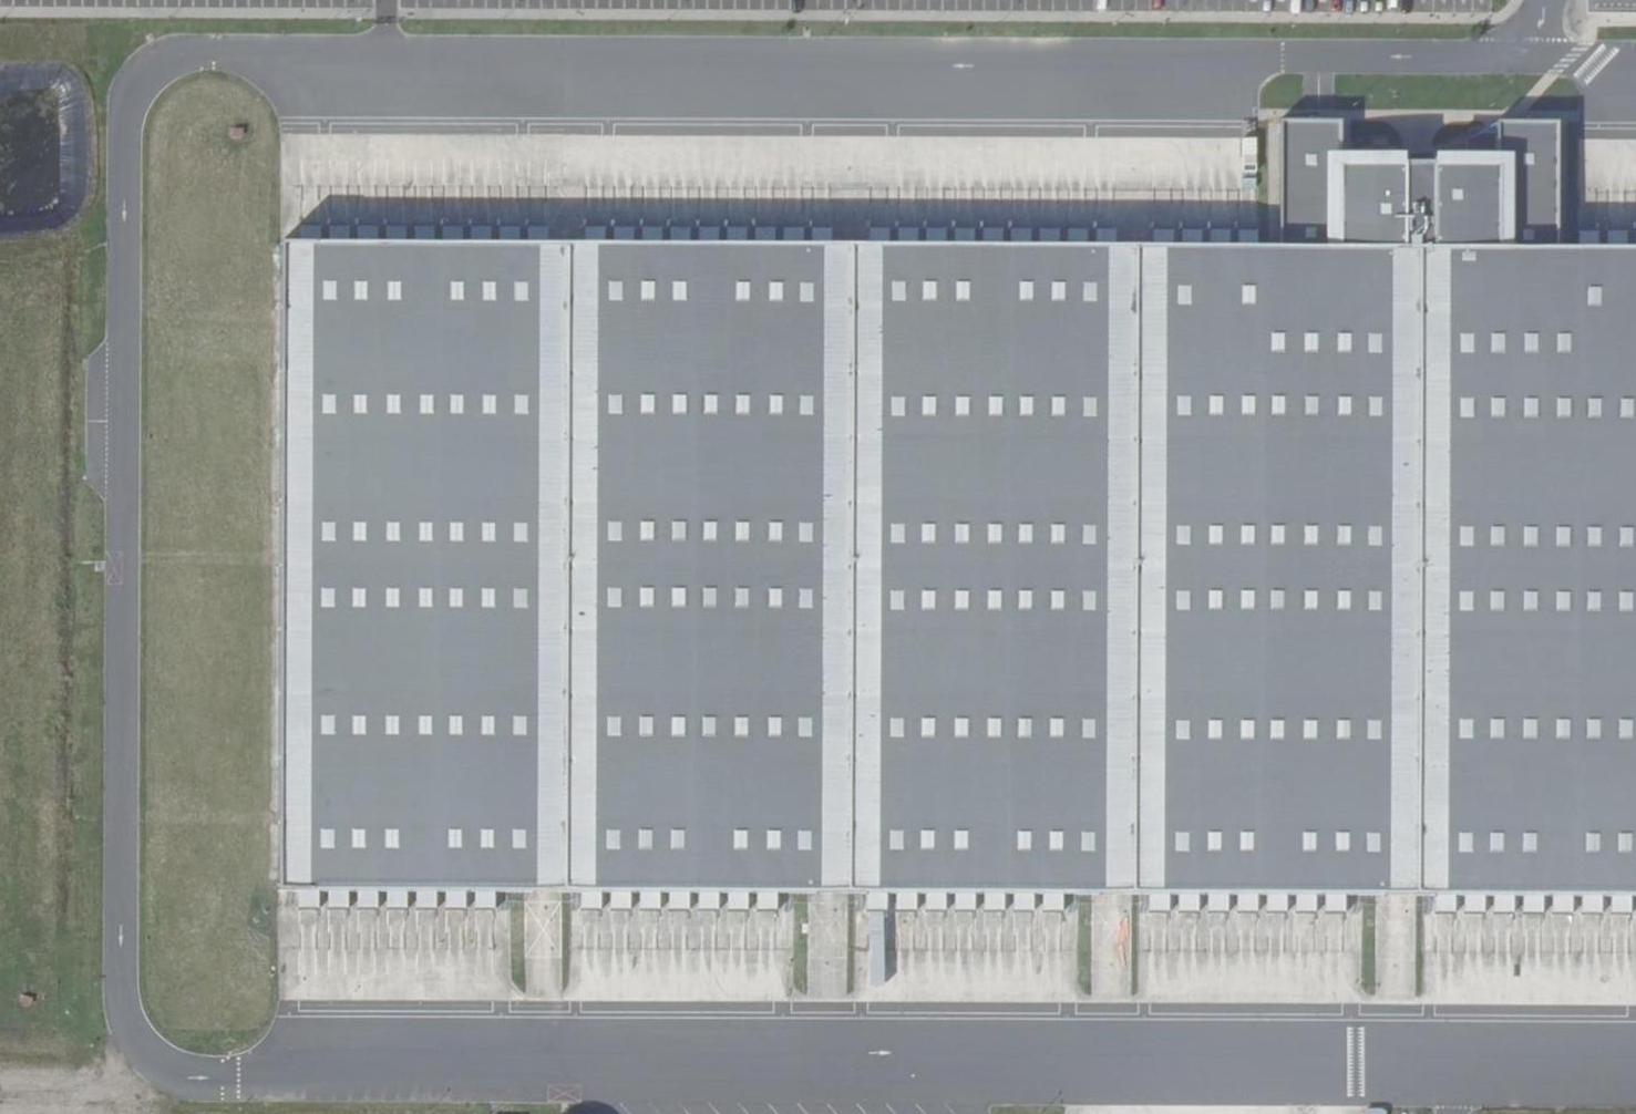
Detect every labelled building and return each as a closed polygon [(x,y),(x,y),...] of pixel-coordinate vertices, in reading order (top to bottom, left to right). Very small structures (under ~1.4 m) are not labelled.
[(1635,8),(1635,0),(1584,0),(1584,9),(1635,8)] [(1280,242),(1555,245),(1556,115),(1281,113),(1280,242)] [(290,235),(290,1003),(1635,1002),(1635,245),(1555,245),(1280,242),(290,235)]
